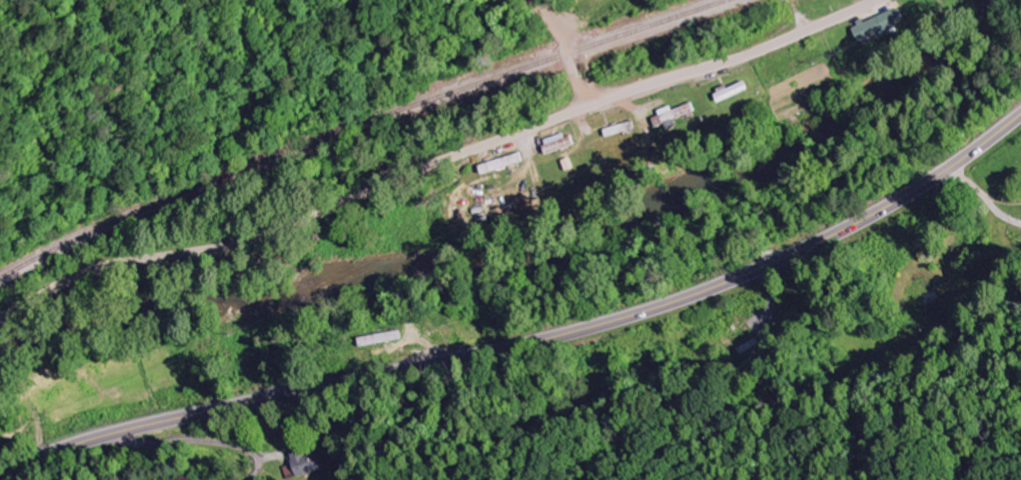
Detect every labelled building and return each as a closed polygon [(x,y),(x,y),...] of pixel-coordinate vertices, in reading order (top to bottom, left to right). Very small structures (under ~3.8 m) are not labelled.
[(866,23),(865,19),(853,25),(861,43),(908,22),(902,8),(866,23)] [(676,121),(697,112),(693,103),(675,111),(674,109),(662,114),(669,132),(679,128),(676,121)] [(576,147),(572,133),(544,142),(548,156),(576,147)] [(290,454),(295,477),(323,471),(317,448),(290,454)]
